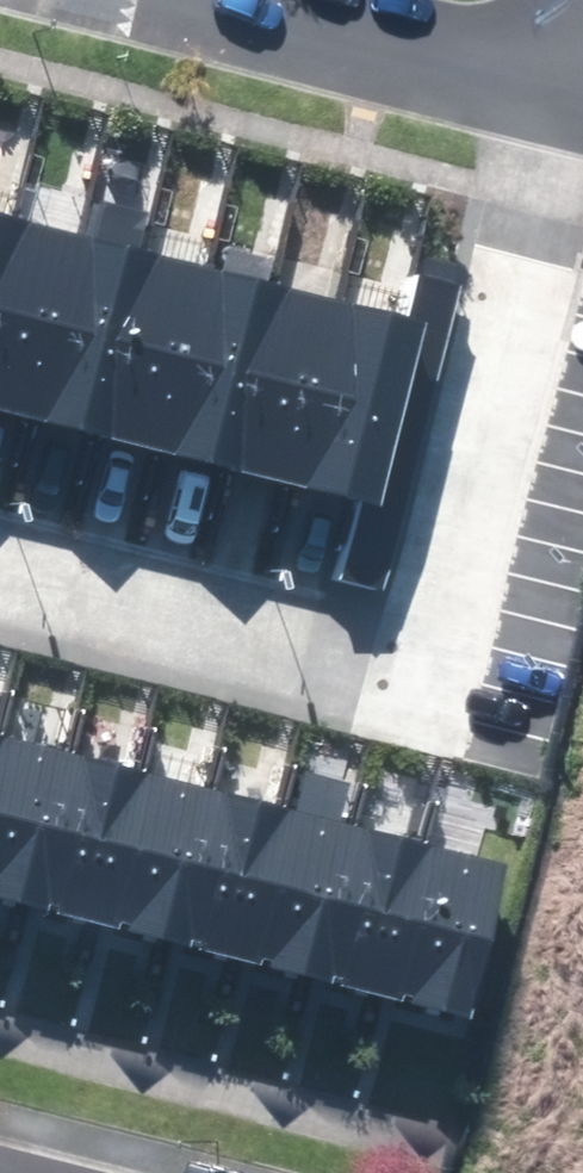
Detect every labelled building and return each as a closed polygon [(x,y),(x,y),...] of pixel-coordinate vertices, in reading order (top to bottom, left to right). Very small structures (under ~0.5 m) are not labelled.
[(10,209),(0,206),(0,247),(10,209)] [(0,247),(0,404),(28,411),(75,225),(10,209),(0,247)] [(75,225),(28,411),(93,427),(140,241),(75,225)] [(140,241),(93,427),(158,443),(204,257),(140,241)] [(400,305),(353,492),(334,569),(373,578),(454,254),(415,245),(400,305)] [(204,257),(158,443),(223,459),(269,273),(204,257)] [(269,273),(223,459),(288,475),(334,289),(269,273)] [(334,289),(288,475),(353,492),(400,305),(334,289)] [(0,725),(0,891),(23,896),(62,741),(0,725)] [(133,758),(62,741),(23,896),(94,914),(133,758)] [(204,776),(133,758),(94,914),(165,931),(204,776)] [(274,793),(204,776),(165,931),(235,949),(274,793)] [(345,811),(274,793),(235,949),(306,967),(345,811)] [(416,828),(345,811),(306,967),(376,984),(416,828)] [(486,846),(416,828),(376,984),(447,1002),(486,846)]
